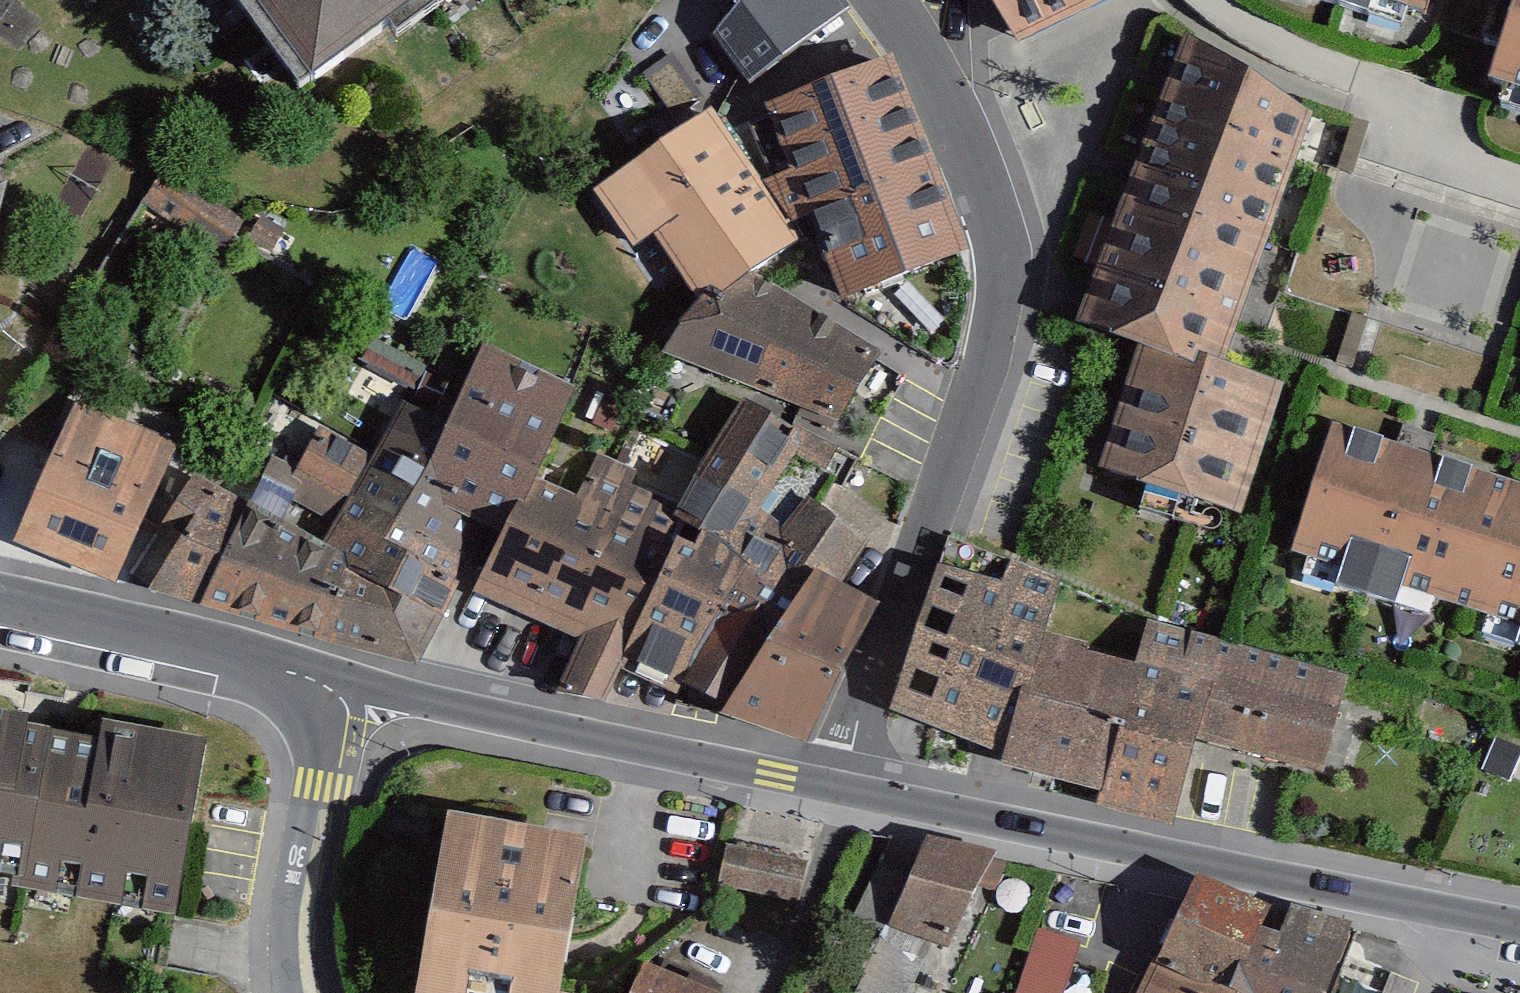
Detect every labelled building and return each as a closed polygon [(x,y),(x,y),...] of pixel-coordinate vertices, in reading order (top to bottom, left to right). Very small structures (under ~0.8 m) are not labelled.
[(300,84),(387,20),(396,32),(440,0),(238,0),(300,84)] [(832,0),(745,0),(705,44),(743,101),(847,21),(832,0)] [(1011,58),(1127,0),(982,0),(1011,58)] [(1295,18),(1356,38),(1364,14),(1417,31),(1427,0),(1301,0),(1295,18)] [(1482,103),(1519,116),(1519,0),(1516,0),(1482,103)] [(1311,105),(1195,63),(1170,55),(1081,300),(1067,340),(1088,347),(1133,363),(1210,385),(1311,105)] [(728,128),(734,137),(786,232),(803,232),(838,313),(959,268),(888,68),(728,128)] [(690,307),(787,248),(706,118),(610,177),(690,307)] [(660,363),(835,432),(873,358),(735,285),(660,363)] [(572,396),(480,351),(441,430),(385,538),(461,578),(473,583),(525,494),(572,396)] [(1210,385),(1133,363),(1094,491),(1238,534),(1276,405),(1210,385)] [(177,446),(72,404),(18,535),(117,578),(177,446)] [(441,430),(397,413),(368,466),(343,515),(324,543),(350,569),(322,639),(419,663),(461,578),(385,538),(441,430)] [(795,451),(739,413),(690,485),(748,524),(795,451)] [(368,466),(314,438),(289,488),(343,515),(368,466)] [(1330,440),(1287,571),(1336,587),(1329,607),(1389,626),(1396,604),(1512,642),(1505,664),(1519,668),(1519,502),(1402,463),(1330,440)] [(578,635),(560,689),(603,700),(618,667),(663,549),(661,507),(625,495),(626,477),(595,464),(571,509),(525,494),(473,583),(471,591),(578,635)] [(190,602),(238,497),(197,474),(135,562),(159,574),(149,589),(190,602)] [(748,524),(690,485),(665,534),(726,565),(748,524)] [(324,543),(247,503),(201,604),(322,639),(350,569),(324,543)] [(866,554),(800,508),(769,552),(836,598),(866,554)] [(1061,587),(947,548),(890,708),(1002,752),(1036,650),(1061,587)] [(682,683),(706,692),(762,598),(672,550),(618,667),(675,695),(682,683)] [(803,594),(721,712),(807,741),(871,625),(803,594)] [(1143,633),(1142,639),(1132,679),(1100,789),(1098,802),(1173,823),(1175,818),(1190,758),(1216,653),(1143,633)] [(1132,679),(1036,650),(1002,752),(1000,762),(1100,789),(1132,679)] [(1344,685),(1216,653),(1190,758),(1279,780),(1318,790),(1344,685)] [(9,744),(11,730),(0,728),(0,813),(9,744)] [(167,933),(196,758),(96,742),(92,756),(69,912),(67,916),(167,933)] [(92,756),(9,744),(0,813),(0,903),(69,912),(92,756)] [(445,816),(415,992),(561,992),(568,951),(578,892),(587,840),(545,833),(445,816)] [(995,853),(925,837),(887,927),(947,950),(995,853)] [(807,859),(725,844),(717,887),(799,902),(807,859)] [(1261,926),(1188,892),(1141,992),(1243,992),(1265,946),(1254,941),(1261,926)] [(1290,915),(1275,950),(1265,946),(1243,992),(1329,992),(1352,942),(1290,915)] [(1037,927),(1015,992),(1064,992),(1081,942),(1037,927)] [(642,961),(629,992),(718,992),(642,961)]
